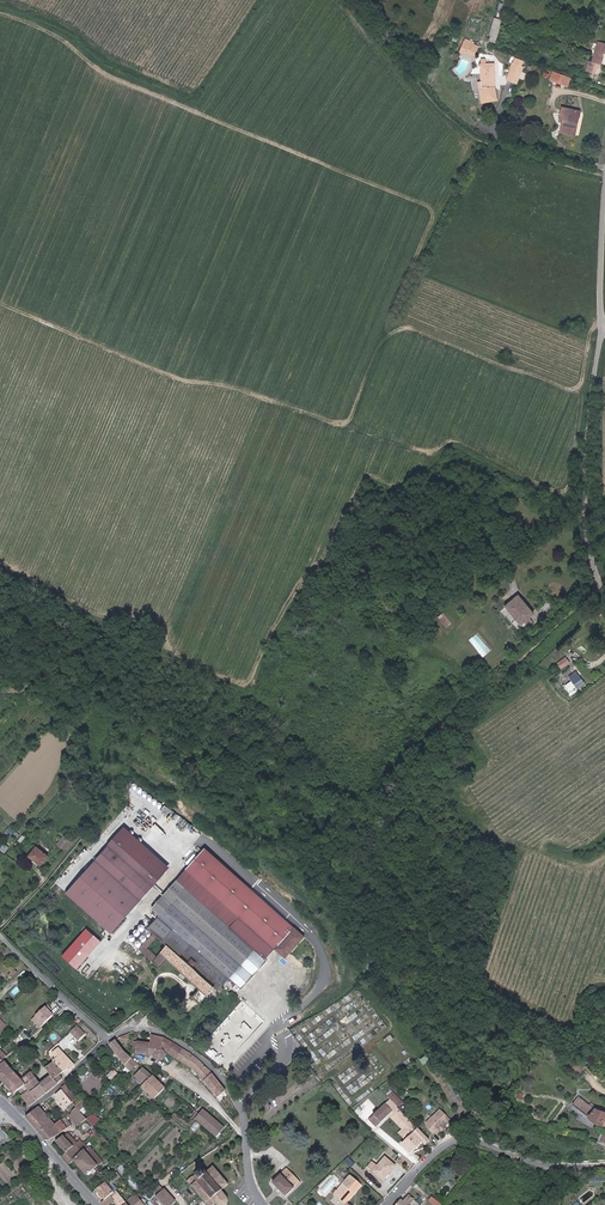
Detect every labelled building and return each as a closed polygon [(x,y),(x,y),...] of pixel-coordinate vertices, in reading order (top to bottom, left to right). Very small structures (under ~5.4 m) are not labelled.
[(488,41),(495,42),(501,21),(494,19),(488,41)] [(466,42),(465,45),(473,47),(472,51),(469,50),(467,53),(477,56),(480,47),(466,42)] [(595,54),(591,65),(587,64),(584,71),(595,75),(597,68),(599,69),(604,54),(604,55),(604,44),(599,42),(595,54)] [(473,47),(465,45),(463,52),(467,53),(469,50),(472,51),(473,47)] [(496,63),(488,64),(483,64),(484,87),(497,87),(496,63)] [(513,81),(519,84),(526,68),(515,63),(513,68),(514,69),(513,73),(516,74),(513,81)] [(573,78),(556,72),(553,80),(570,86),(573,78)] [(564,132),(577,135),(583,111),(565,108),(562,122),(566,123),(564,132)] [(305,604),(313,597),(309,592),(301,598),(305,604)] [(525,623),(537,612),(521,595),(509,605),(525,623)] [(546,615),(555,606),(549,599),(539,608),(546,615)] [(445,626),(451,623),(446,612),(439,615),(445,626)] [(565,668),(571,662),(568,658),(561,663),(565,668)] [(580,688),(588,683),(579,671),(572,677),(580,688)] [(478,683),(481,680),(476,675),(473,678),(478,683)] [(107,932),(166,865),(121,825),(61,892),(107,932)] [(66,848),(72,842),(65,836),(60,843),(66,848)] [(51,855),(39,846),(31,856),(43,865),(51,855)] [(187,872),(241,919),(287,959),(307,936),(207,847),(187,872)] [(158,881),(165,874),(163,872),(156,878),(158,881)] [(179,880),(233,927),(241,919),(187,872),(179,880)] [(152,927),(156,932),(160,935),(171,944),(218,986),(222,990),(259,949),(233,927),(179,880),(155,907),(163,915),(152,927)] [(84,927),(58,955),(73,968),(99,940),(84,927)] [(160,935),(156,932),(140,948),(163,969),(171,960),(201,988),(195,995),(204,1003),(218,986),(171,944),(160,956),(149,946),(160,935)] [(46,1023),(55,1015),(51,1010),(42,1018),(46,1023)] [(78,1027),(71,1033),(79,1042),(86,1035),(78,1027)] [(128,1046),(130,1034),(120,1038),(128,1046)] [(168,1056),(168,1050),(162,1046),(166,1037),(154,1034),(153,1043),(152,1054),(158,1055),(158,1057),(159,1058),(160,1059),(161,1059),(166,1060),(166,1058),(168,1057),(168,1056)] [(193,1067),(206,1081),(215,1073),(199,1057),(166,1037),(162,1046),(168,1050),(193,1067)] [(128,1063),(134,1058),(131,1055),(128,1053),(118,1040),(113,1045),(127,1062),(128,1063)] [(151,1054),(152,1054),(153,1043),(140,1042),(139,1053),(151,1054)] [(48,1051),(55,1060),(57,1058),(52,1052),(60,1046),(57,1044),(48,1051)] [(56,1060),(56,1061),(48,1068),(54,1076),(60,1083),(65,1079),(62,1075),(72,1067),(74,1068),(77,1065),(61,1047),(54,1053),(59,1058),(56,1060)] [(2,1050),(0,1052),(0,1064),(8,1056),(2,1050)] [(140,1063),(134,1058),(128,1063),(135,1069),(140,1063)] [(588,1065),(581,1060),(576,1067),(582,1072),(588,1065)] [(0,1068),(0,1077),(16,1096),(27,1086),(38,1078),(33,1073),(23,1081),(7,1062),(0,1068)] [(147,1085),(156,1076),(145,1068),(137,1077),(147,1085)] [(220,1097),(228,1090),(215,1073),(206,1081),(220,1097)] [(54,1076),(43,1085),(50,1092),(60,1083),(54,1076)] [(168,1087),(156,1076),(147,1085),(145,1087),(157,1098),(168,1087)] [(38,1078),(27,1086),(31,1091),(33,1093),(43,1085),(38,1078)] [(50,1092),(43,1085),(33,1093),(39,1101),(50,1092)] [(65,1109),(68,1106),(73,1101),(64,1090),(58,1096),(66,1104),(63,1107),(65,1109)] [(400,1106),(404,1102),(393,1090),(389,1094),(400,1106)] [(25,1097),(33,1106),(39,1101),(33,1093),(31,1091),(25,1097)] [(583,1094),(576,1103),(596,1118),(604,1121),(604,1110),(600,1108),(583,1094)] [(79,1108),(82,1110),(89,1103),(86,1099),(78,1106),(79,1108)] [(395,1111),(400,1106),(392,1099),(388,1104),(395,1111)] [(371,1120),(378,1128),(395,1111),(388,1104),(371,1120)] [(29,1117),(48,1139),(55,1140),(69,1127),(63,1120),(57,1125),(41,1106),(29,1117)] [(71,1115),(80,1125),(88,1118),(82,1110),(79,1108),(74,1112),(71,1115)] [(218,1137),(226,1127),(206,1109),(197,1118),(218,1137)] [(438,1133),(452,1120),(442,1109),(428,1122),(428,1126),(434,1133),(438,1133)] [(449,1113),(458,1123),(463,1119),(455,1109),(449,1113)] [(60,1141),(69,1152),(79,1143),(70,1132),(60,1141)] [(412,1153),(424,1142),(417,1134),(405,1145),(412,1153)] [(72,1163),(77,1159),(89,1149),(82,1141),(79,1143),(69,1152),(65,1155),(72,1163)] [(89,1173),(104,1160),(92,1146),(89,1149),(77,1159),(89,1173)] [(384,1179),(397,1164),(387,1156),(374,1170),(384,1179)] [(346,1161),(353,1167),(357,1163),(350,1157),(346,1161)] [(229,1196),(224,1190),(232,1184),(217,1166),(210,1172),(207,1169),(205,1171),(199,1176),(197,1178),(200,1182),(194,1187),(201,1195),(205,1200),(210,1204),(217,1204),(219,1203),(222,1204),(226,1204),(227,1204),(229,1201),(230,1199),(229,1196)] [(303,1183),(289,1169),(274,1184),(280,1189),(288,1197),(303,1183)] [(347,1203),(357,1191),(355,1190),(361,1183),(352,1175),(336,1194),(347,1203)] [(200,1182),(197,1178),(195,1176),(189,1182),(194,1187),(200,1182)] [(105,1203),(118,1191),(109,1182),(97,1193),(105,1203)] [(167,1190),(159,1197),(167,1204),(175,1204),(178,1202),(167,1190)] [(118,1191),(105,1203),(107,1204),(113,1204),(116,1202),(118,1204),(130,1204),(118,1191)] [(138,1194),(130,1202),(132,1204),(148,1204),(138,1194)] [(423,1204),(411,1195),(406,1202),(403,1199),(398,1204),(411,1204),(412,1204),(413,1204),(423,1204)] [(427,1200),(434,1204),(440,1204),(441,1203),(431,1195),(427,1200)]
